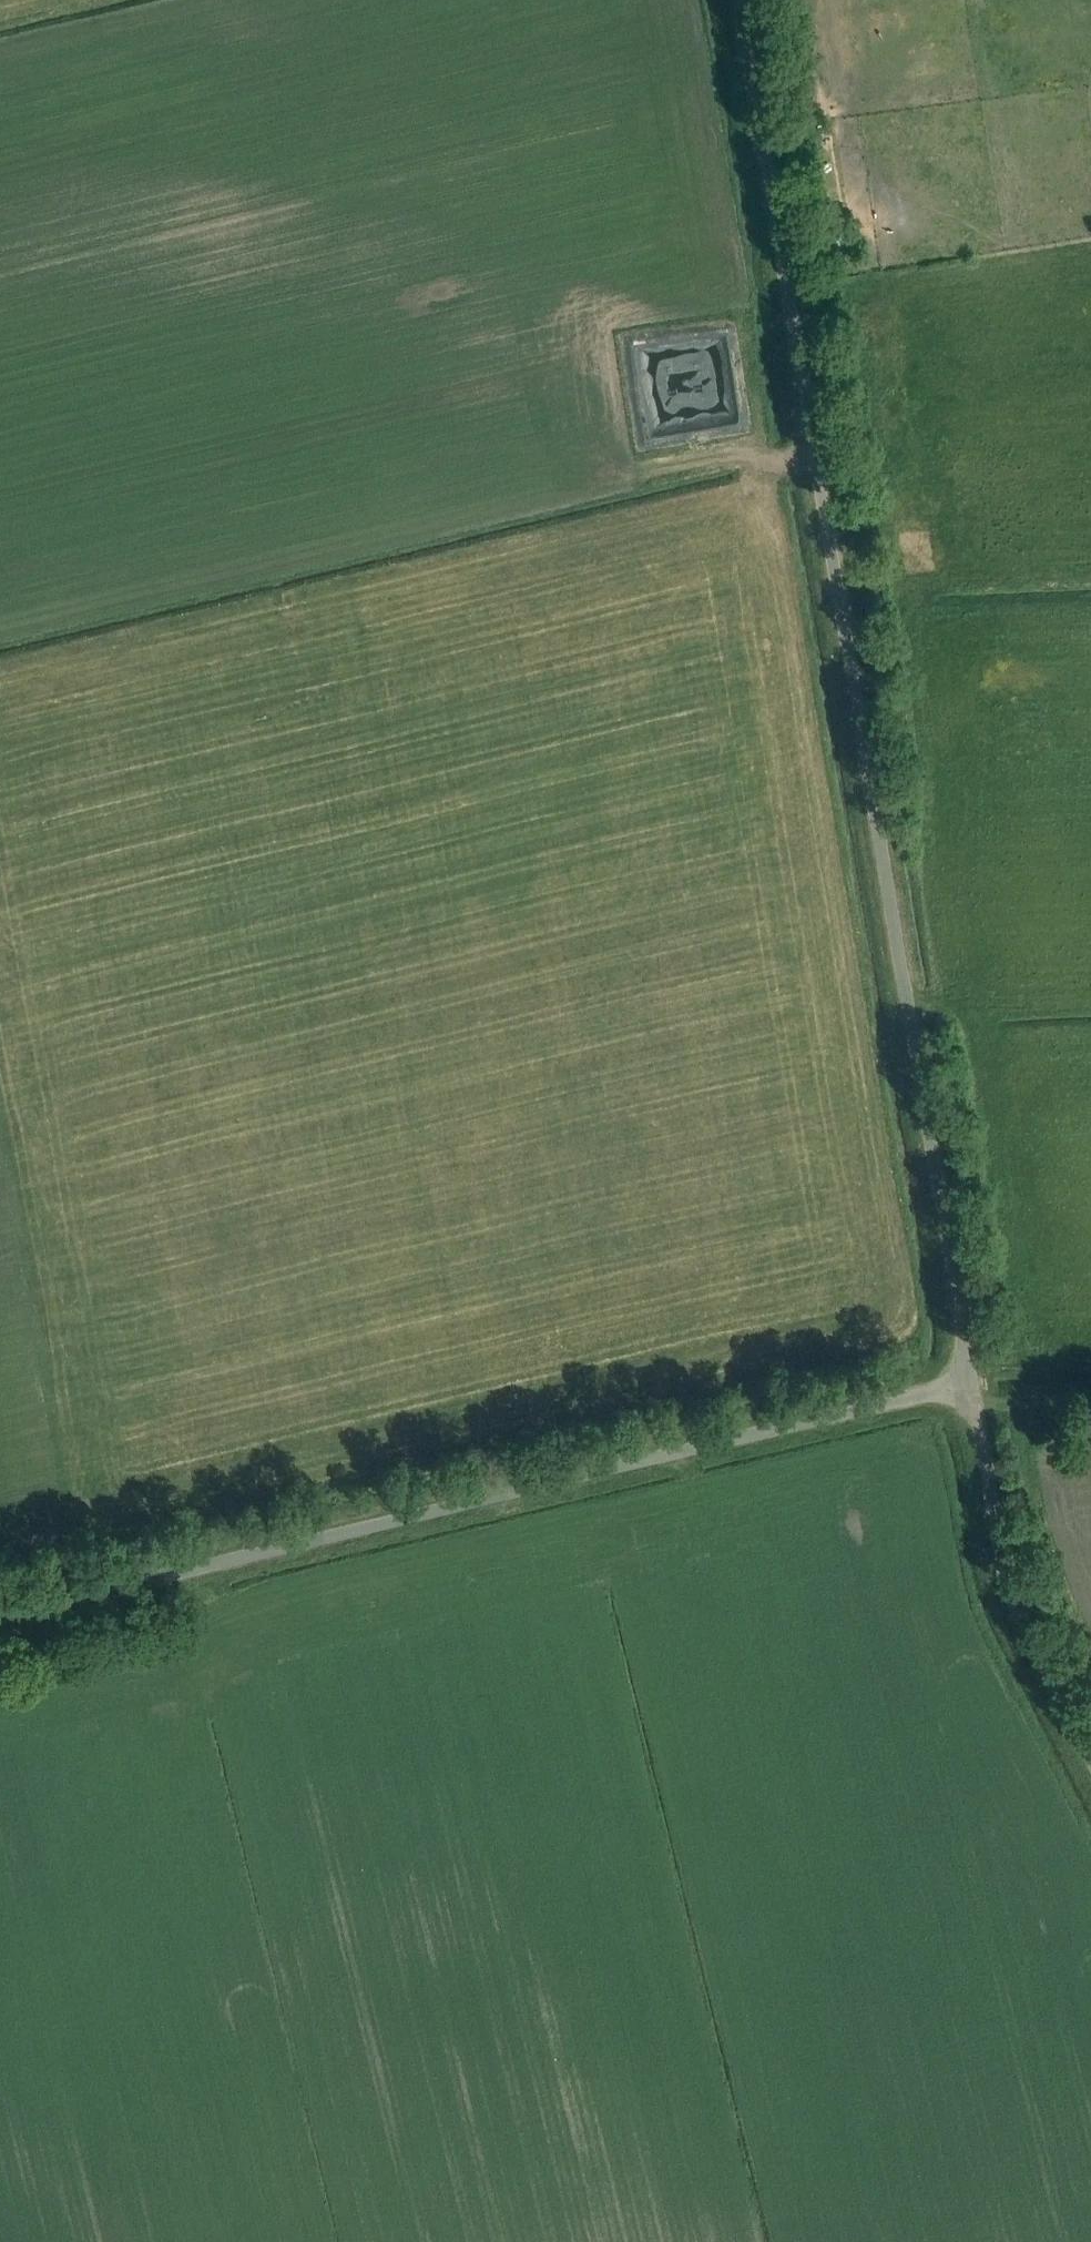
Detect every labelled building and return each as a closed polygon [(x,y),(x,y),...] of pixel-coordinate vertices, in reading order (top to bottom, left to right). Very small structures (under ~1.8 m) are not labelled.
[(845,214),(832,216),(836,243),(849,241),(845,214)]
